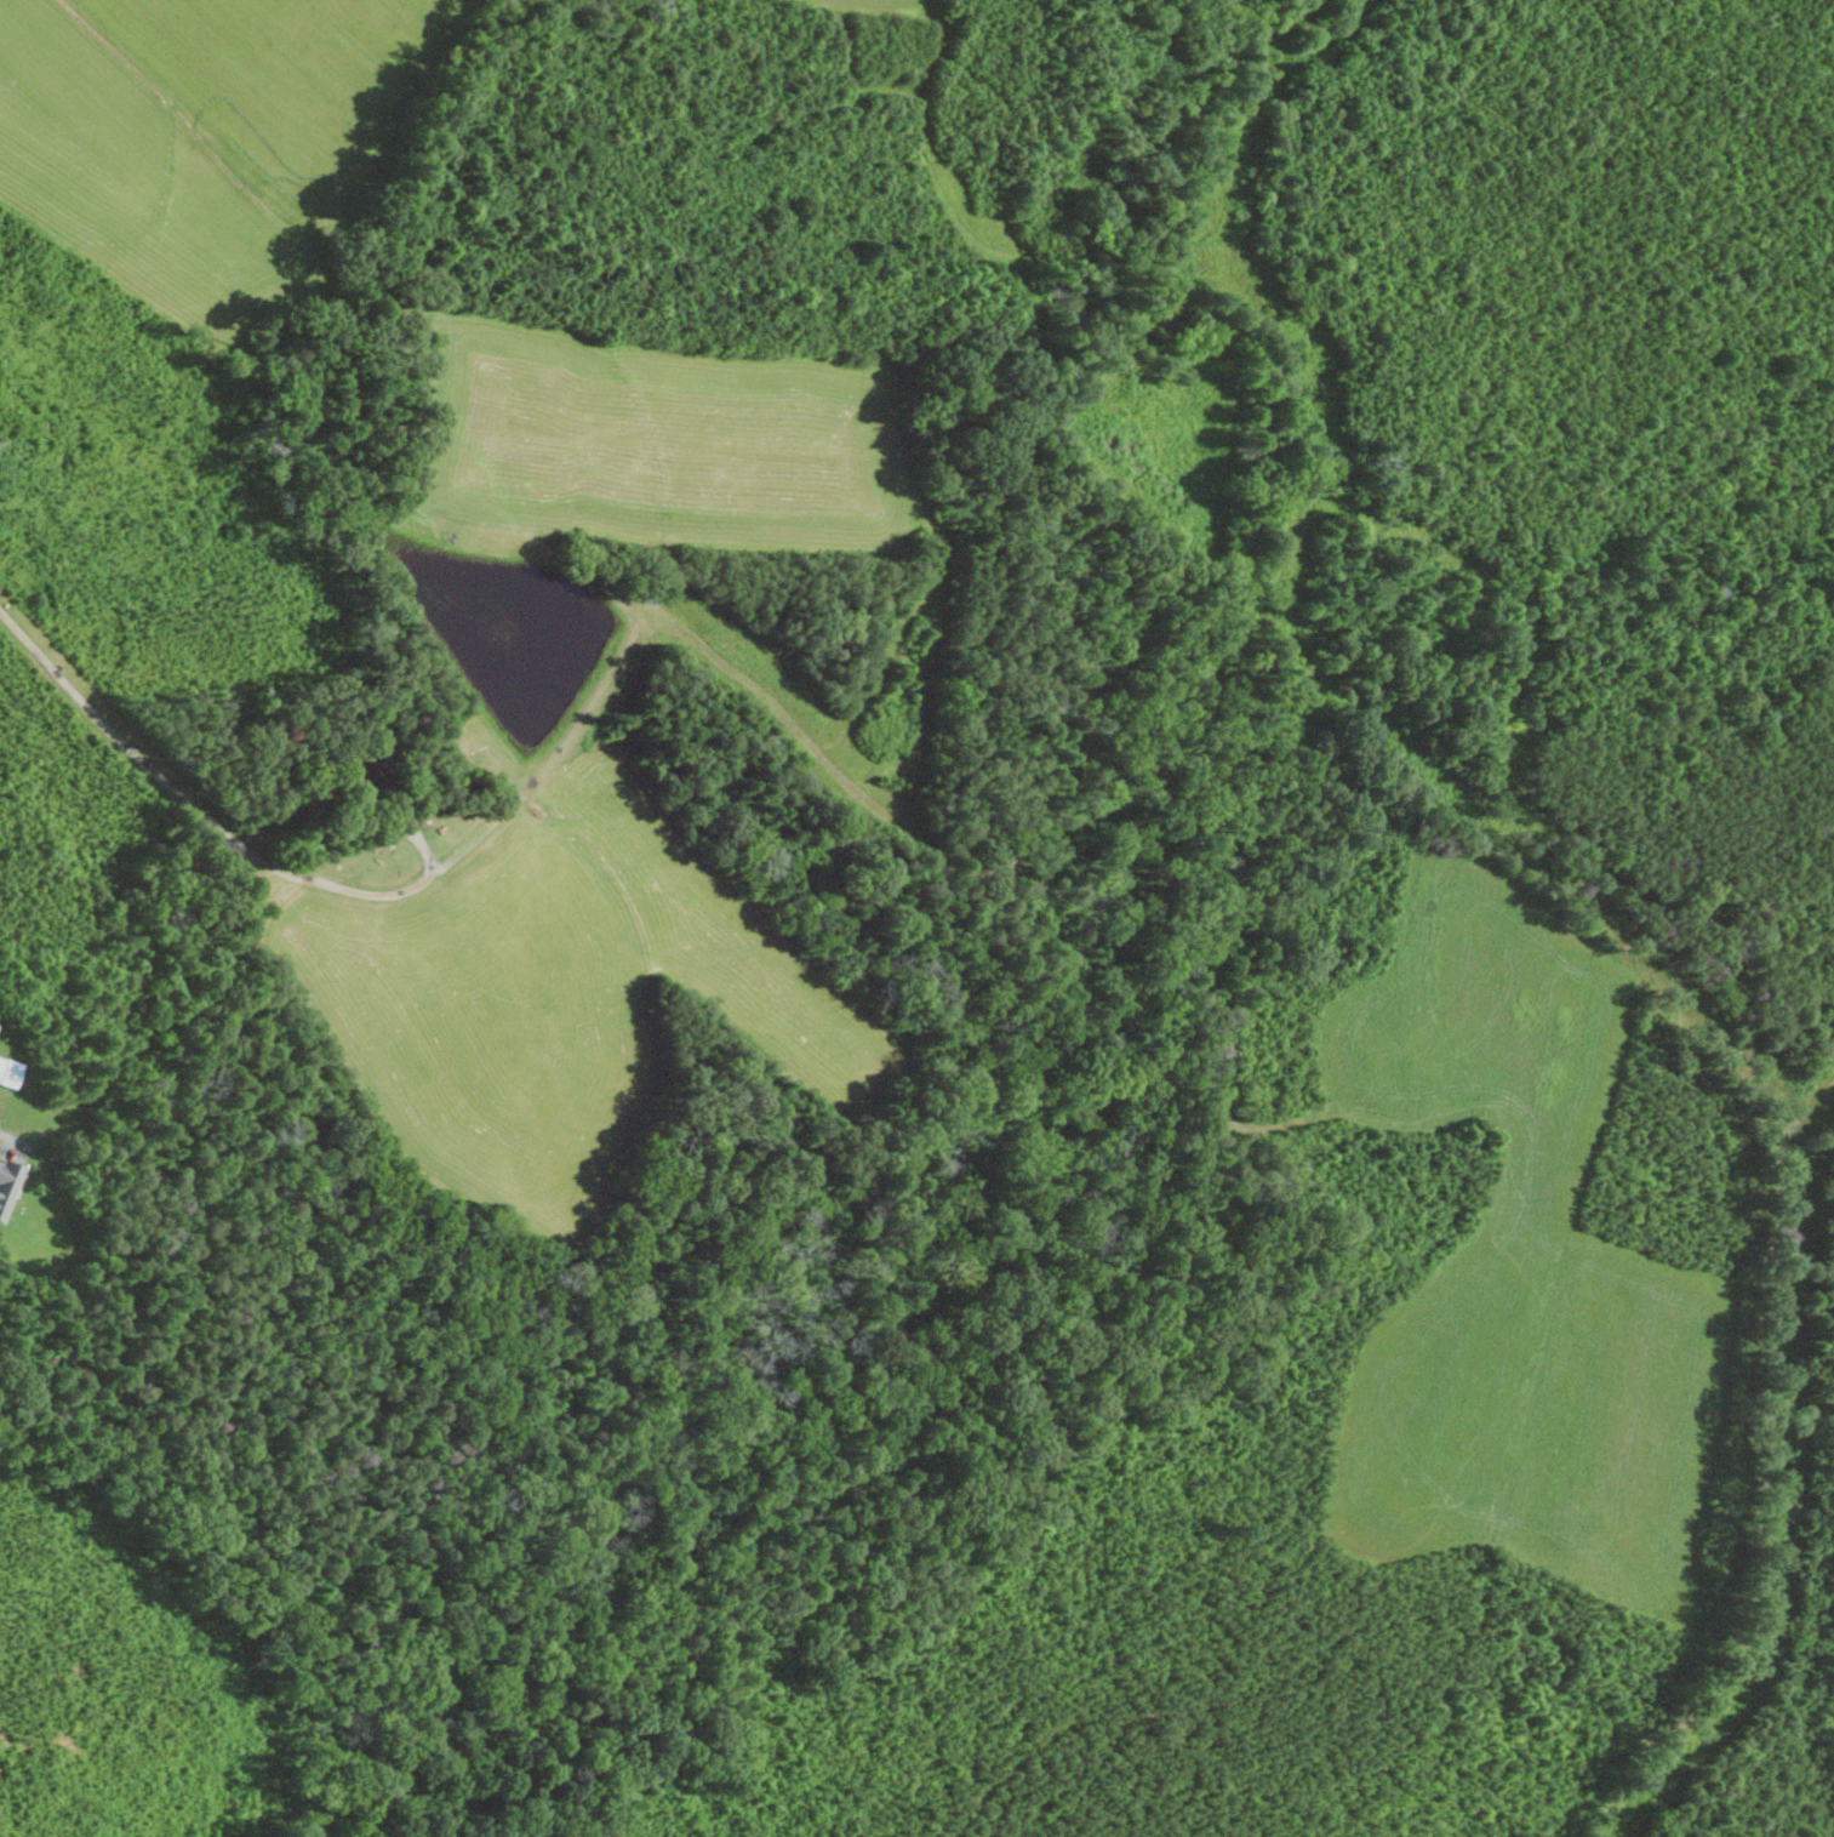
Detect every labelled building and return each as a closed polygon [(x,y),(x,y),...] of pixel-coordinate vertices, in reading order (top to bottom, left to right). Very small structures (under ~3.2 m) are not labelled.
[(0,1057),(0,1083),(15,1088),(23,1064),(0,1057)] [(25,1165),(3,1157),(1,1162),(0,1161),(0,1221),(3,1222),(25,1165)]
